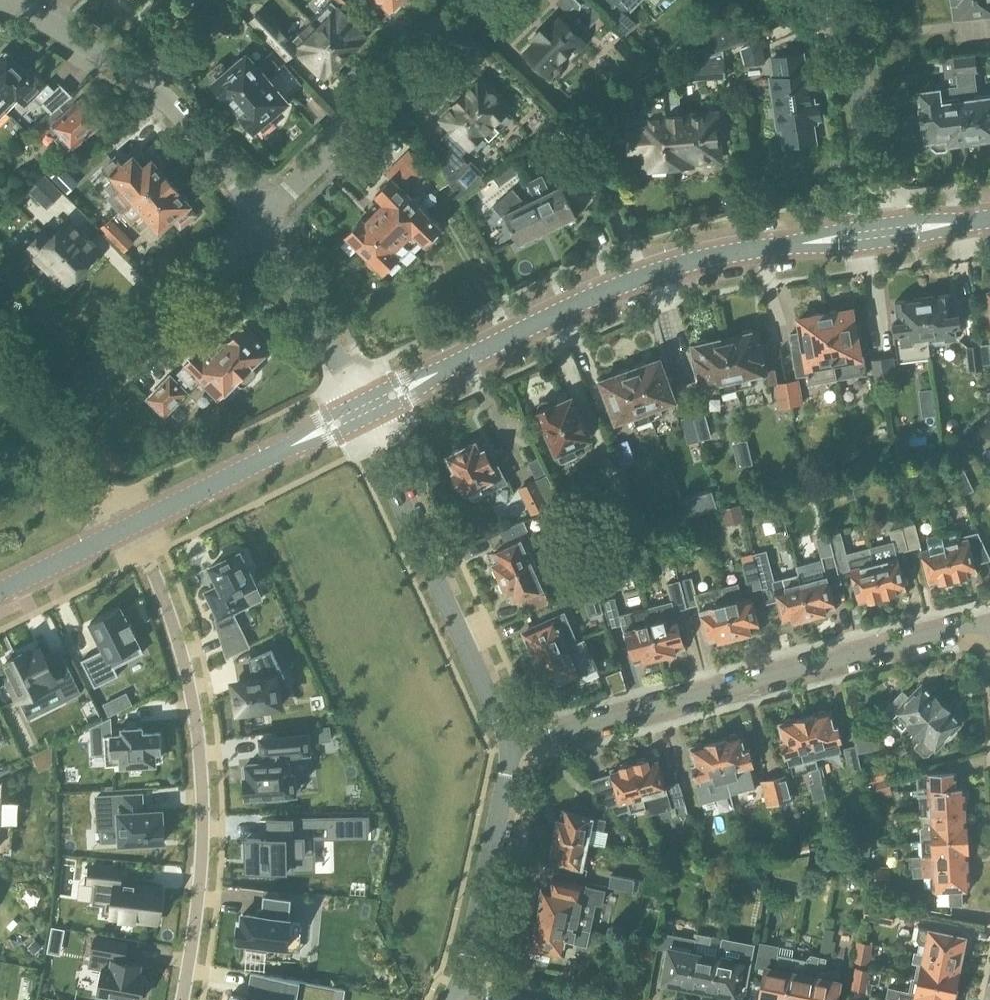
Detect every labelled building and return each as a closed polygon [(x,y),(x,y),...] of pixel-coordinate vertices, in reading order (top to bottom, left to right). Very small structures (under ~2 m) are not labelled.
[(312,21),(345,56),(365,36),(339,10),(349,0),(333,0),(312,21)] [(402,0),(379,0),(390,11),(402,0)] [(542,28),(533,38),(537,42),(526,54),(550,78),(563,65),(561,63),(576,48),(579,51),(587,42),(576,31),(582,25),(585,29),(589,29),(604,13),(591,0),(568,0),(574,6),(567,13),(576,22),(571,27),(562,18),(555,25),(551,20),(542,28)] [(615,4),(619,2),(627,11),(638,0),(611,0),(615,4)] [(956,17),(968,15),(968,19),(982,18),(981,14),(989,13),(989,0),(954,0),(956,17)] [(197,32),(207,22),(197,11),(186,22),(197,32)] [(634,25),(621,11),(611,20),(625,34),(634,25)] [(749,40),(727,17),(699,35),(718,52),(749,40)] [(345,56),(312,21),(299,34),(306,42),(299,49),(325,75),(345,56)] [(769,46),(765,38),(749,45),(753,53),(753,52),(762,48),(763,48),(769,46)] [(749,45),(740,49),(745,66),(753,52),(753,53),(749,45)] [(709,46),(700,50),(704,58),(713,54),(709,46)] [(468,49),(463,54),(474,65),(479,60),(468,49)] [(276,71),(285,63),(274,50),(265,57),(276,71)] [(4,108),(16,96),(24,104),(29,103),(48,84),(33,69),(28,74),(6,52),(6,53),(2,53),(0,55),(0,104),(4,108)] [(747,68),(766,65),(764,54),(754,57),(747,68)] [(792,125),(795,145),(816,142),(813,122),(817,122),(816,120),(820,119),(818,104),(812,105),(810,90),(816,90),(814,74),(810,75),(810,73),(806,74),(803,54),(772,58),(775,78),(771,78),(778,127),(792,125)] [(248,55),(229,71),(222,63),(210,73),(217,82),(216,83),(236,106),(238,105),(269,77),(262,69),(261,70),(248,55)] [(965,141),(983,138),(986,140),(989,140),(989,97),(978,99),(974,72),(978,71),(975,55),(955,58),(958,86),(965,141)] [(699,76),(725,74),(724,59),(698,61),(699,76)] [(277,86),(269,77),(238,105),(245,113),(243,115),(256,129),(257,128),(263,136),(276,125),(269,118),(288,102),(276,87),(277,86)] [(452,148),(438,162),(442,170),(450,183),(459,199),(486,179),(483,176),(485,173),(471,160),(469,163),(461,156),(470,146),(483,133),(490,140),(500,130),(494,124),(508,111),(496,99),(496,95),(493,93),(489,92),(478,82),(441,119),(451,129),(442,139),(452,148)] [(51,113),(60,106),(72,96),(62,83),(41,101),(49,111),(51,113)] [(965,141),(958,86),(937,89),(938,91),(921,93),(921,97),(918,99),(919,105),(922,107),(923,110),(920,110),(922,127),(925,126),(927,141),(931,140),(932,147),(937,151),(946,150),(950,145),(950,143),(965,141)] [(51,113),(49,111),(41,118),(42,120),(33,128),(40,137),(49,129),(54,134),(60,129),(63,133),(59,136),(71,148),(74,145),(102,122),(82,99),(66,113),(60,106),(51,113)] [(650,168),(671,167),(667,116),(666,99),(646,101),(647,112),(624,114),(626,155),(649,153),(650,168)] [(718,112),(667,116),(671,167),(694,165),(693,161),(716,159),(715,151),(721,150),(718,112)] [(121,211),(134,200),(156,182),(165,174),(163,172),(163,168),(159,164),(156,163),(153,160),(152,161),(142,149),(124,165),(117,157),(106,167),(116,179),(106,188),(112,195),(109,198),(121,211)] [(526,167),(538,158),(531,149),(519,158),(526,167)] [(363,219),(347,236),(366,255),(367,263),(372,268),(381,270),(384,272),(399,257),(401,259),(421,239),(425,243),(442,227),(424,209),(439,195),(410,150),(386,173),(392,179),(376,195),(385,203),(366,222),(363,219)] [(512,161),(506,166),(513,176),(520,171),(512,161)] [(914,176),(906,170),(902,177),(910,183),(914,176)] [(63,192),(53,182),(45,174),(28,191),(47,210),(63,192)] [(172,182),(165,174),(156,182),(134,200),(121,211),(131,224),(145,213),(160,230),(174,219),(181,227),(196,215),(189,206),(191,204),(189,201),(189,198),(185,194),(181,193),(172,182)] [(535,199),(548,230),(577,215),(563,185),(551,191),(543,174),(527,182),(535,199)] [(548,230),(535,199),(526,204),(513,188),(494,206),(503,217),(505,216),(519,244),(548,230)] [(124,252),(133,243),(110,220),(101,229),(124,252)] [(44,232),(28,248),(66,286),(68,283),(74,283),(82,275),(82,269),(83,269),(88,269),(97,261),(97,254),(99,252),(69,221),(51,239),(44,232)] [(924,298),(930,345),(945,343),(945,340),(958,338),(956,325),(961,325),(959,308),(954,309),(951,294),(939,295),(940,298),(936,298),(933,296),(924,298)] [(931,357),(930,345),(924,298),(914,299),(912,301),(908,302),(908,299),(896,301),(898,317),(892,317),(898,362),(931,357)] [(826,314),(837,378),(868,372),(860,327),(855,323),(852,309),(840,312),(837,310),(831,311),(829,314),(826,314)] [(799,319),(801,332),(791,333),(799,375),(810,373),(811,382),(837,378),(826,314),(823,315),(820,313),(814,314),(812,317),(799,319)] [(171,376),(148,398),(165,415),(188,393),(184,389),(189,384),(193,387),(200,380),(219,399),(237,382),(241,386),(246,386),(257,375),(257,370),(253,366),(270,349),(246,325),(225,346),(222,343),(214,350),(217,353),(215,356),(209,350),(203,356),(198,352),(184,366),(178,372),(182,376),(177,381),(171,376)] [(724,337),(737,388),(751,385),(748,375),(766,371),(756,330),(724,337)] [(721,392),(737,388),(724,337),(693,345),(703,388),(719,384),(721,392)] [(983,365),(989,364),(989,343),(980,345),(983,365)] [(984,370),(983,365),(980,345),(966,347),(970,372),(984,370)] [(882,358),(885,383),(897,382),(894,357),(882,358)] [(885,383),(882,358),(870,360),(873,385),(885,383)] [(633,370),(652,420),(665,415),(661,405),(674,400),(660,360),(633,370)] [(774,368),(766,370),(766,371),(765,371),(768,383),(776,382),(774,368)] [(652,420),(633,370),(602,381),(617,421),(633,415),(636,425),(652,420)] [(798,380),(787,382),(791,407),(802,405),(798,380)] [(780,408),(791,407),(787,382),(776,384),(780,408)] [(544,400),(542,401),(541,401),(539,404),(538,407),(538,410),(557,453),(561,463),(578,456),(574,446),(590,438),(572,399),(555,406),(551,402),(549,400),(544,400)] [(705,412),(695,415),(701,440),(712,437),(705,412)] [(688,444),(701,440),(695,415),(681,418),(688,444)] [(950,430),(953,431),(956,430),(958,428),(959,425),(959,422),(957,420),(954,418),(951,419),(948,421),(947,424),(948,427),(950,430)] [(953,440),(966,452),(981,436),(968,425),(953,440)] [(747,440),(733,444),(739,468),(753,464),(747,440)] [(117,451),(107,441),(94,454),(104,464),(117,451)] [(452,454),(449,456),(456,472),(454,473),(456,475),(454,479),(457,485),(461,487),(462,489),(464,488),(467,493),(480,486),(484,495),(507,484),(498,464),(493,467),(485,450),(480,452),(476,443),(462,449),(458,449),(453,451),(452,454)] [(962,497),(975,491),(964,468),(951,474),(962,497)] [(547,475),(519,489),(532,514),(560,500),(547,475)] [(816,488),(807,490),(810,502),(819,499),(816,488)] [(716,507),(711,493),(687,501),(692,515),(716,507)] [(643,528),(633,500),(612,508),(614,512),(610,514),(618,534),(622,533),(623,536),(643,528)] [(722,510),(726,527),(745,522),(740,505),(722,510)] [(506,546),(490,554),(494,563),(493,564),(495,567),(494,570),(496,575),(499,576),(500,579),(536,562),(530,550),(536,547),(530,532),(542,526),(537,515),(537,514),(533,516),(500,531),(505,543),(506,546)] [(773,518),(778,538),(789,535),(784,515),(773,518)] [(915,524),(903,527),(909,550),(921,547),(915,524)] [(898,553),(909,550),(903,527),(893,530),(898,553)] [(829,534),(839,573),(851,570),(847,553),(841,531),(839,531),(829,534)] [(943,536),(944,540),(954,579),(969,575),(968,572),(978,569),(976,560),(987,557),(976,537),(960,541),(958,532),(943,535),(943,536)] [(940,583),(954,579),(944,540),(943,536),(943,535),(942,533),(926,537),(929,548),(922,550),(931,582),(939,580),(940,583)] [(842,583),(839,573),(829,534),(816,537),(822,558),(796,564),(799,574),(810,616),(837,609),(831,586),(842,583)] [(894,541),(870,547),(883,598),(908,592),(894,541)] [(870,547),(847,553),(851,570),(860,604),(883,598),(870,547)] [(219,586),(207,593),(219,619),(217,620),(220,630),(237,622),(233,613),(249,604),(243,591),(257,584),(240,552),(238,553),(236,550),(222,557),(224,560),(210,567),(219,585),(219,586)] [(560,550),(545,557),(549,566),(564,559),(561,551),(560,550)] [(784,623),(810,616),(799,574),(775,580),(767,550),(753,554),(762,588),(766,604),(779,601),(784,623)] [(750,591),(762,588),(753,554),(753,553),(741,557),(750,591)] [(536,562),(500,579),(501,582),(501,585),(503,590),(506,591),(507,594),(511,592),(516,602),(522,599),(528,612),(551,602),(544,588),(542,584),(539,577),(542,575),(536,562)] [(692,577),(680,580),(688,608),(698,605),(699,605),(696,594),(692,577)] [(680,580),(667,584),(672,601),(674,607),(675,607),(676,611),(688,608),(680,580)] [(738,583),(722,587),(736,639),(750,636),(749,634),(751,633),(750,629),(760,626),(759,622),(752,596),(742,599),(740,592),(738,583)] [(596,587),(582,591),(586,603),(600,599),(596,587)] [(696,594),(699,605),(708,640),(718,637),(719,642),(722,641),(722,643),(736,639),(722,587),(696,594)] [(615,598),(603,601),(610,628),(622,624),(620,614),(615,598)] [(672,601),(647,607),(660,657),(662,656),(665,658),(672,656),(674,653),(676,652),(675,648),(685,645),(676,611),(675,607),(674,607),(672,601)] [(104,649),(82,660),(95,687),(119,675),(115,667),(143,652),(134,634),(136,633),(131,622),(129,623),(121,607),(117,609),(117,608),(105,614),(105,615),(91,622),(104,649)] [(647,607),(620,614),(622,624),(623,624),(633,659),(643,657),(644,661),(645,661),(649,662),(657,660),(659,657),(660,657),(647,607)] [(543,624),(524,633),(526,636),(525,639),(527,644),(530,645),(532,649),(531,650),(536,660),(576,642),(564,615),(551,621),(548,620),(544,622),(543,624)] [(576,642),(536,660),(540,671),(542,670),(543,675),(542,677),(544,682),(547,683),(549,687),(567,678),(570,680),(574,677),(576,675),(579,673),(598,665),(586,638),(576,642)] [(9,660),(6,661),(15,678),(8,681),(18,701),(21,700),(24,706),(59,689),(65,700),(80,692),(62,655),(48,662),(40,647),(29,653),(28,650),(19,655),(18,654),(8,659),(9,660)] [(249,680),(233,683),(234,687),(236,695),(238,712),(282,704),(277,678),(285,676),(273,648),(250,659),(253,679),(249,680)] [(627,689),(621,670),(606,676),(614,693),(627,689)] [(903,691),(883,712),(903,730),(910,723),(917,730),(942,703),(933,695),(922,685),(910,698),(903,691)] [(114,699),(104,704),(110,716),(120,711),(114,699)] [(923,736),(914,745),(924,756),(929,755),(935,748),(936,749),(961,723),(951,712),(942,703),(917,730),(923,736)] [(830,710),(805,717),(815,756),(816,756),(840,749),(838,743),(842,742),(837,726),(834,726),(830,710)] [(111,717),(91,727),(91,739),(104,738),(105,754),(115,753),(115,765),(123,764),(123,765),(156,763),(155,751),(161,751),(160,732),(143,733),(142,727),(124,728),(124,734),(112,735),(111,717)] [(815,756),(805,717),(781,723),(794,775),(811,770),(814,782),(822,780),(818,768),(819,767),(816,756),(815,756)] [(330,727),(317,728),(319,741),(331,740),(330,727)] [(857,745),(858,753),(884,748),(869,733),(855,736),(857,745)] [(249,777),(245,778),(247,797),(270,794),(270,799),(288,797),(288,792),(297,791),(294,772),(291,772),(289,760),(287,760),(286,754),(310,752),(308,734),(261,739),(263,757),(268,756),(269,762),(247,764),(249,777)] [(729,738),(717,741),(727,780),(731,794),(756,788),(751,767),(754,766),(750,749),(746,750),(742,734),(738,735),(736,734),(731,735),(729,738)] [(695,747),(691,748),(696,763),(692,764),(696,781),(700,780),(701,786),(698,787),(702,802),(731,794),(727,780),(717,741),(704,744),(702,743),(697,744),(695,747)] [(886,753),(891,757),(895,761),(908,757),(907,751),(903,744),(886,753)] [(862,769),(858,753),(857,745),(845,748),(850,772),(862,769)] [(648,760),(634,764),(642,797),(645,807),(647,814),(688,803),(684,790),(682,790),(680,780),(665,784),(659,760),(649,762),(648,760)] [(645,807),(642,797),(634,764),(619,768),(620,770),(611,772),(611,774),(587,781),(599,797),(621,811),(629,809),(630,811),(645,807)] [(864,770),(868,784),(889,779),(886,765),(864,770)] [(925,773),(917,775),(918,789),(958,787),(957,771),(932,772),(925,773)] [(774,777),(781,802),(794,799),(787,773),(774,777)] [(781,802),(774,777),(761,780),(767,806),(781,802)] [(889,779),(868,784),(870,797),(892,792),(889,779)] [(958,787),(918,789),(918,797),(929,796),(930,814),(966,812),(965,787),(958,787)] [(138,794),(97,797),(99,830),(120,829),(121,843),(165,841),(164,823),(163,823),(162,811),(144,812),(143,805),(138,805),(138,794)] [(555,833),(554,835),(589,841),(606,845),(609,831),(604,830),(607,818),(594,815),(595,815),(565,808),(562,819),(558,818),(557,820),(555,821),(553,831),(555,833)] [(930,814),(897,816),(898,829),(909,828),(909,824),(920,823),(924,824),(921,828),(921,840),(967,838),(966,812),(930,814)] [(278,838),(247,839),(247,856),(248,857),(249,858),(250,859),(251,859),(251,870),(275,869),(275,868),(293,867),(293,858),(314,858),(314,856),(314,837),(309,837),(309,825),(330,824),(330,837),(341,837),(341,836),(368,836),(367,818),(368,818),(368,817),(278,819),(278,838)] [(866,822),(856,824),(858,839),(868,838),(866,822)] [(584,867),(589,841),(554,835),(551,851),(555,852),(553,861),(584,867)] [(922,855),(909,856),(910,867),(912,867),(969,865),(967,838),(921,840),(922,855)] [(835,860),(838,847),(829,845),(826,858),(835,860)] [(969,865),(912,867),(913,877),(933,877),(934,891),(950,890),(951,906),(964,905),(963,890),(970,889),(969,865)] [(91,867),(89,882),(96,882),(93,904),(104,906),(103,915),(122,917),(121,918),(136,920),(136,919),(158,921),(162,888),(136,885),(136,884),(125,883),(125,884),(121,883),(122,870),(91,867)] [(696,871),(693,878),(704,882),(706,875),(696,871)] [(635,878),(611,874),(609,886),(633,890),(635,878)] [(569,926),(583,928),(588,929),(593,900),(599,901),(601,889),(552,880),(550,890),(542,888),(542,890),(536,919),(542,920),(569,926)] [(239,925),(237,941),(248,942),(248,948),(267,950),(268,944),(289,946),(291,918),(290,918),(291,898),(265,896),(264,908),(260,908),(259,915),(243,914),(242,925),(239,925)] [(865,915),(886,919),(889,907),(868,903),(865,915)] [(583,928),(569,926),(542,920),(536,919),(531,946),(563,953),(566,939),(587,943),(589,930),(588,929),(583,928)] [(52,928),(51,936),(63,938),(64,930),(52,928)] [(918,952),(924,954),(961,961),(966,936),(930,928),(929,930),(920,928),(917,939),(920,943),(918,952)] [(663,981),(688,986),(694,952),(695,945),(696,939),(661,932),(658,948),(669,950),(663,981)] [(688,986),(712,990),(718,957),(720,945),(711,943),(712,936),(697,933),(696,939),(695,945),(694,952),(688,986)] [(90,966),(103,968),(99,992),(141,999),(142,999),(143,995),(146,996),(149,980),(146,980),(147,975),(139,973),(141,964),(125,961),(125,959),(125,957),(128,945),(128,944),(127,944),(122,943),(95,938),(93,952),(93,953),(90,966)] [(720,945),(718,957),(712,990),(737,995),(739,982),(748,983),(755,944),(722,938),(720,945)] [(823,939),(820,953),(833,956),(836,941),(833,941),(823,939)] [(36,940),(29,946),(36,953),(42,946),(36,940)] [(642,943),(628,940),(625,954),(639,957),(642,943)] [(854,960),(869,963),(872,944),(858,941),(854,960)] [(790,971),(793,957),(778,954),(780,946),(761,942),(756,967),(766,969),(760,999),(785,999),(790,971)] [(918,964),(916,978),(956,986),(957,983),(959,981),(960,976),(958,973),(961,961),(924,954),(918,952),(915,952),(913,962),(922,964),(922,966),(918,964)] [(785,999),(809,999),(818,955),(811,954),(808,958),(807,959),(793,957),(790,971),(785,999)] [(818,955),(809,999),(837,999),(842,972),(825,969),(827,957),(818,955)] [(852,992),(865,994),(869,970),(857,968),(852,992)] [(274,996),(296,999),(332,999),(334,988),(334,987),(252,972),(251,974),(255,974),(251,997),(232,993),(231,999),(273,999),(274,996)] [(956,986),(916,978),(912,977),(909,991),(888,987),(886,998),(891,999),(897,999),(953,999),(956,986)] [(865,994),(852,992),(851,999),(863,999),(865,994)]
